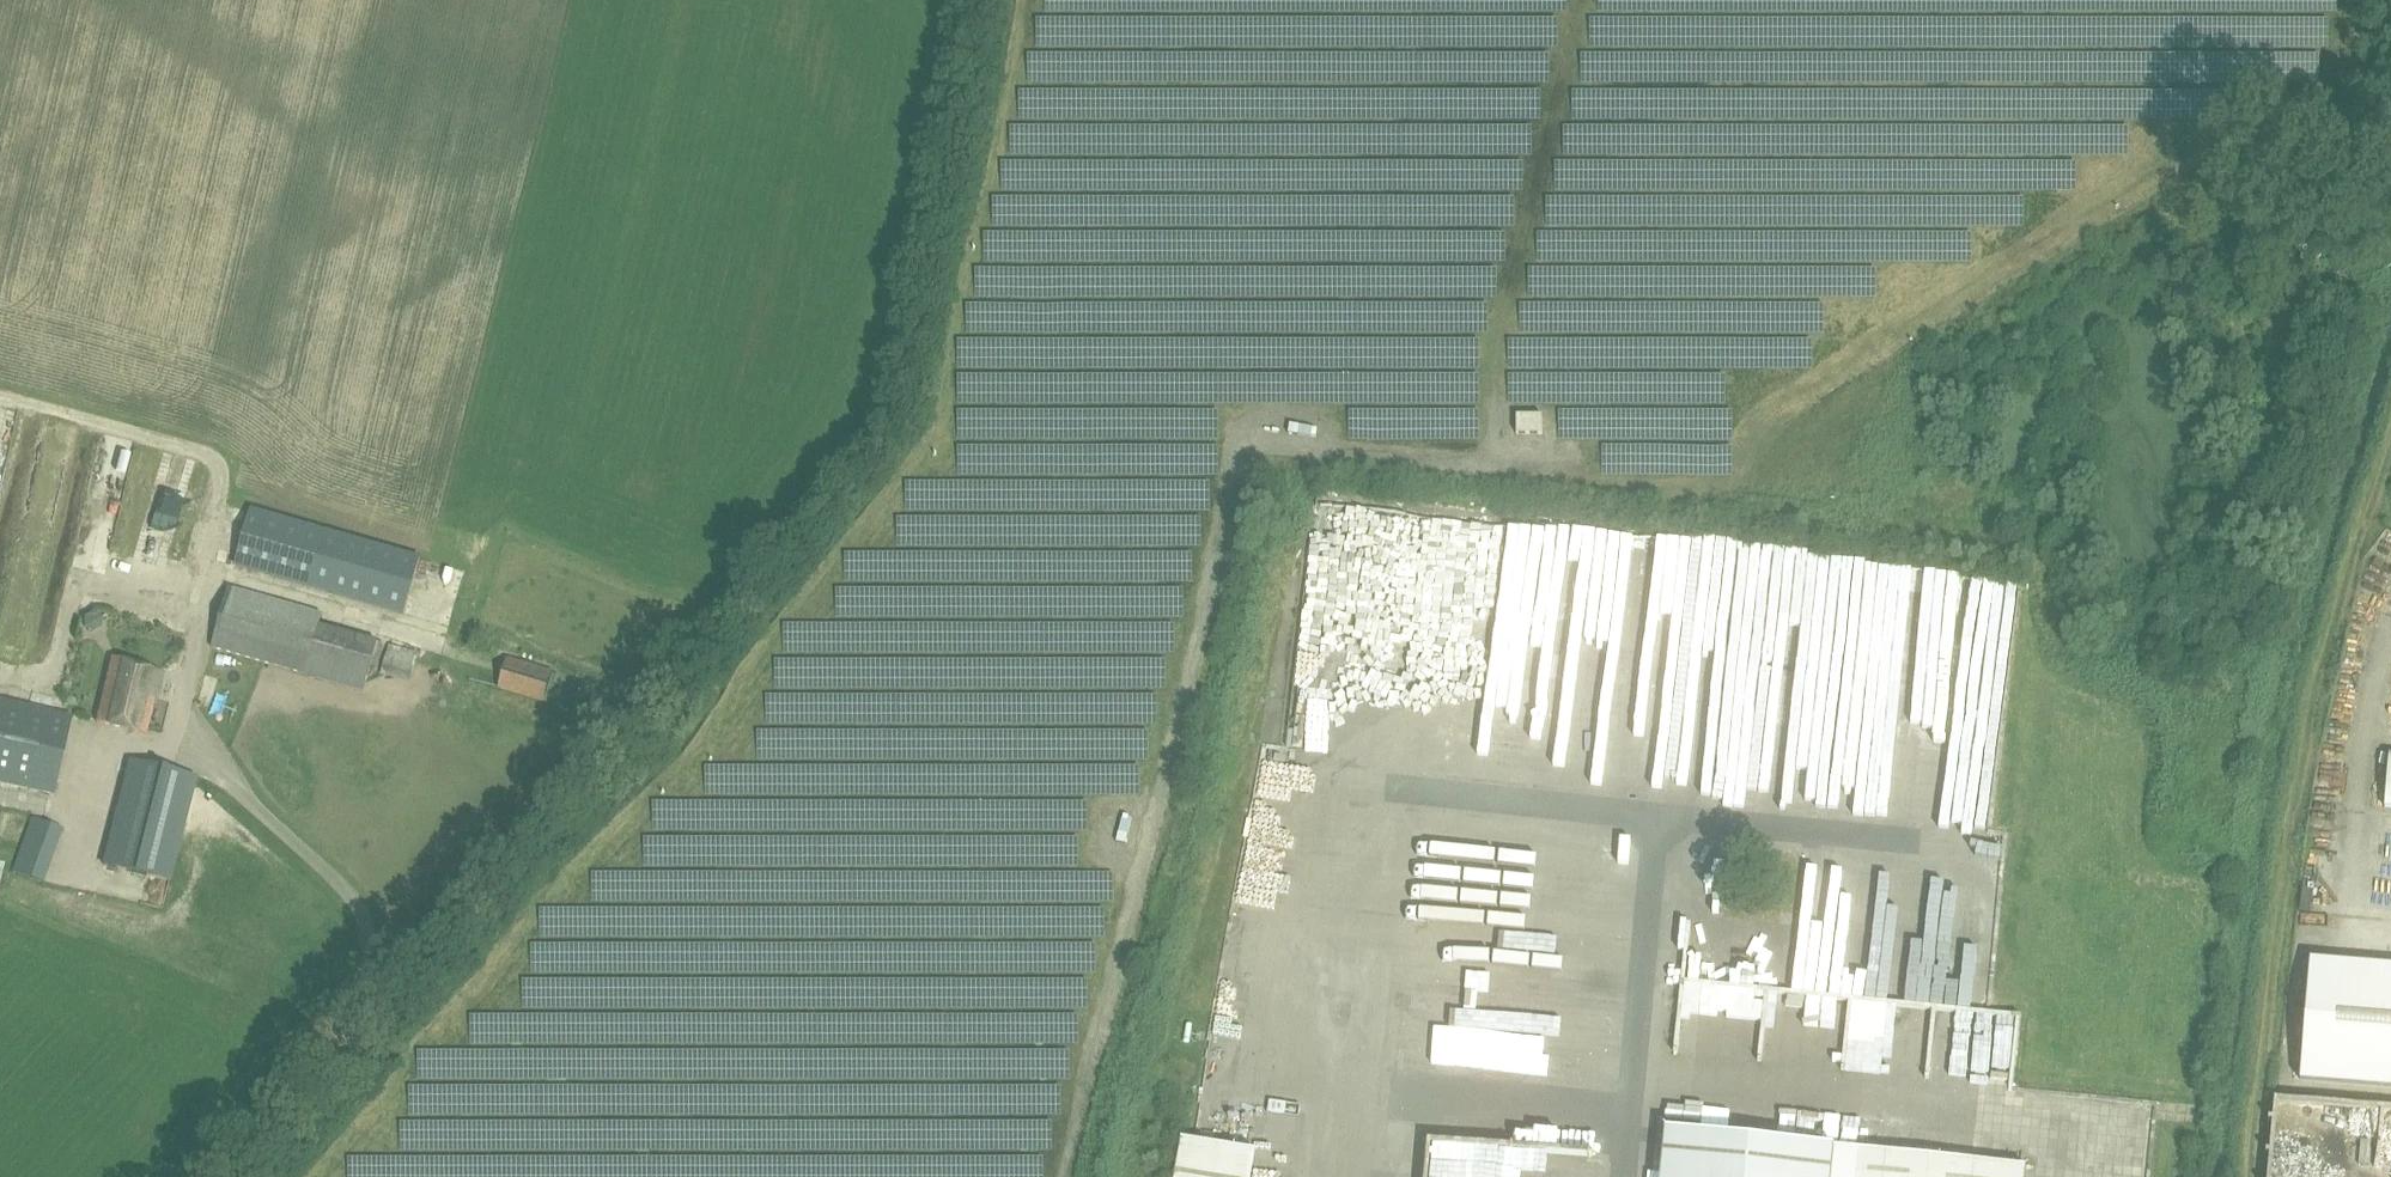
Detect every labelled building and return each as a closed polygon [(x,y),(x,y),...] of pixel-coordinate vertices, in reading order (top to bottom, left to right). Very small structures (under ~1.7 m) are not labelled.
[(1516,415),(1516,433),(1542,433),(1542,415),(1516,415)] [(1288,433),(1314,437),(1316,428),(1290,424),(1288,433)] [(405,611),(420,556),(251,509),(236,564),(405,611)] [(1695,567),(1697,549),(1612,539),(1610,560),(1666,566),(1664,579),(1670,579),(1669,590),(1687,593),(1688,583),(1683,583),(1685,566),(1695,567)] [(1858,817),(1876,561),(1702,548),(1696,625),(1700,626),(1696,682),(1703,682),(1701,712),(1714,713),(1708,792),(1750,795),(1750,801),(1801,804),(1799,831),(1826,833),(1828,815),(1858,817)] [(1964,578),(1922,575),(1922,573),(1890,571),(1888,610),(1898,610),(1897,632),(1938,634),(1936,677),(1922,676),(1920,700),(1931,701),(1930,730),(1954,731),(1964,578)] [(1970,829),(1999,832),(2027,585),(1977,579),(1952,801),(1963,802),(1959,839),(1969,840),(1970,829)] [(364,691),(377,640),(319,623),(322,611),(229,584),(211,646),(364,691)] [(412,673),(418,651),(389,643),(384,665),(412,673)] [(156,699),(163,673),(113,655),(97,720),(145,732),(153,698),(156,699)] [(545,702),(554,670),(508,656),(498,688),(545,702)] [(1911,709),(1912,657),(1891,657),(1890,709),(1911,709)] [(72,716),(0,699),(0,780),(53,793),(72,716)] [(1631,729),(1616,728),(1612,796),(1657,799),(1661,731),(1631,729)] [(2390,806),(2390,754),(2385,754),(2381,805),(2390,806)] [(169,880),(196,776),(131,759),(104,863),(169,880)] [(1126,843),(1132,817),(1123,815),(1116,841),(1126,843)] [(44,882),(64,828),(32,816),(12,870),(44,882)] [(1254,816),(1240,898),(1294,907),(1308,825),(1254,816)] [(1912,923),(1914,898),(1854,893),(1852,918),(1912,923)] [(1705,1054),(1803,1056),(1806,920),(1708,918),(1705,1054)] [(1237,1009),(1241,982),(1267,985),(1274,933),(1235,928),(1227,986),(1225,986),(1223,1007),(1237,1009)] [(2311,958),(2301,1080),(2390,1087),(2390,965),(2311,958)] [(1844,972),(1842,1067),(2012,1072),(2012,1059),(2002,1059),(2004,976),(1844,972)] [(2025,1164),(1666,1127),(1661,1176),(2024,1176),(2025,1164)] [(1178,1176),(1252,1176),(1256,1152),(1186,1139),(1178,1176)]
